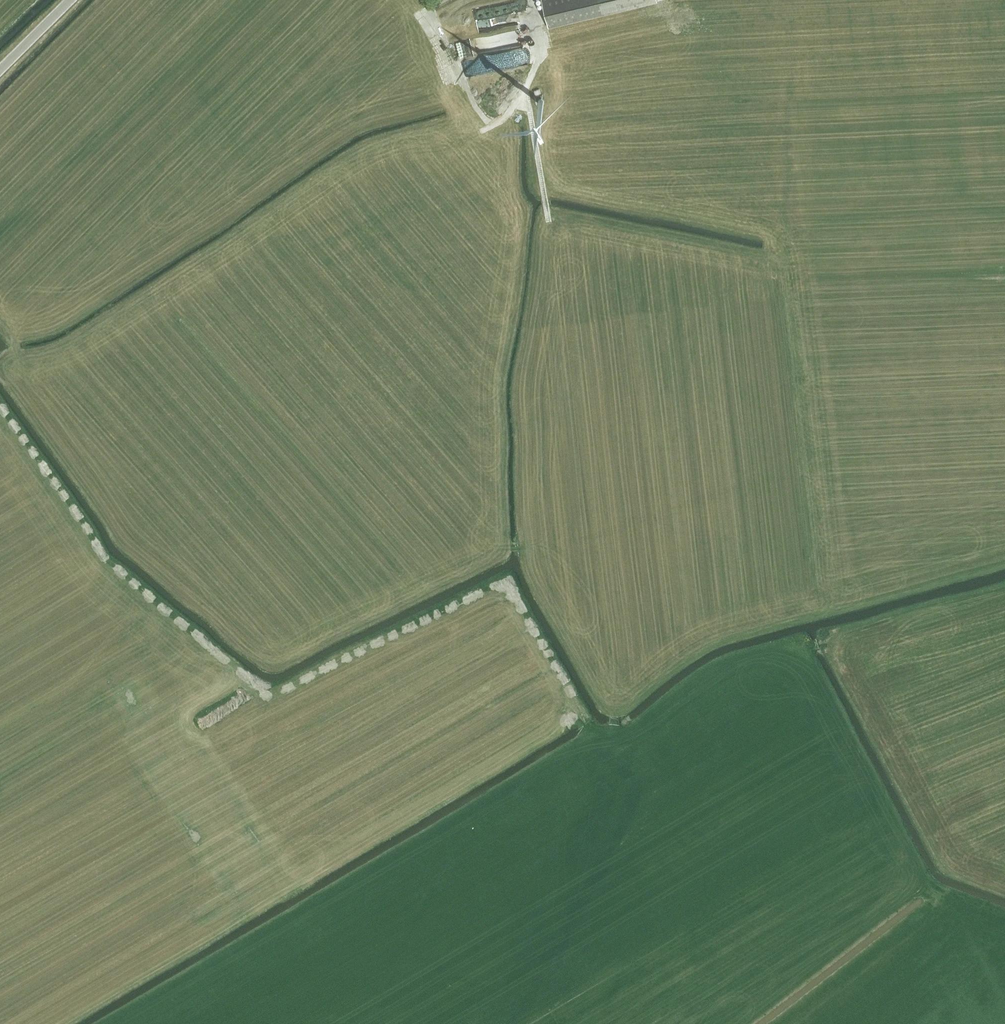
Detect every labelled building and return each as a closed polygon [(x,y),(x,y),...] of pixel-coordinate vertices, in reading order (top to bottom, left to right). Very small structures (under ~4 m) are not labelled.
[(549,27),(657,1),(657,0),(542,0),(549,27)] [(463,54),(474,53),(472,37),(462,37),(463,54)]
